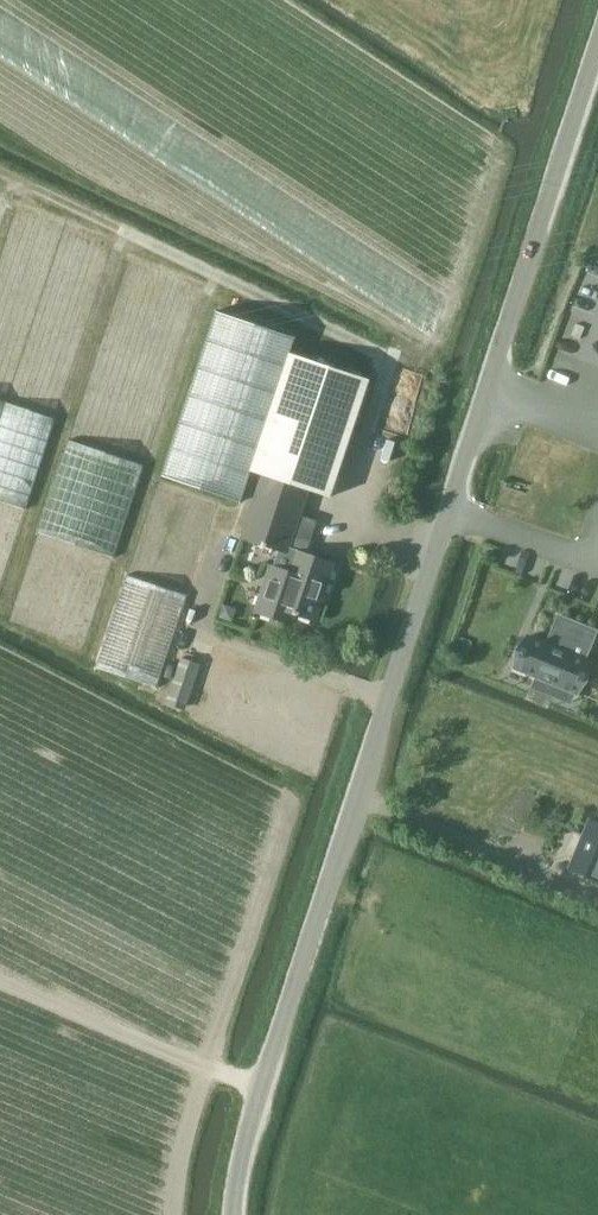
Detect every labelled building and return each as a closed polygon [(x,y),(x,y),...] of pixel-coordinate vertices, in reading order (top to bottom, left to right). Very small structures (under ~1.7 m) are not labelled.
[(0,251),(0,302),(89,327),(115,234),(13,205),(0,251)] [(127,257),(100,350),(177,372),(204,279),(127,257)] [(220,309),(162,474),(242,503),(300,338),(220,309)] [(265,477),(243,537),(279,550),(274,565),(269,563),(252,609),(288,622),(288,620),(286,620),(289,611),(313,620),(334,563),(303,552),(308,538),(309,538),(316,520),(300,515),(308,493),(309,490),(333,498),(376,382),(297,353),(255,470),(266,474),(265,477)] [(170,568),(164,587),(191,594),(218,500),(173,487),(162,528),(145,523),(135,558),(170,568)] [(515,667),(537,676),(535,681),(554,689),(556,684),(578,693),(582,682),(583,682),(587,673),(586,673),(590,662),(585,660),(596,634),(558,618),(547,644),(528,636),(523,648),(522,647),(519,656),(520,656),(515,667)] [(186,709),(202,664),(181,658),(166,703),(186,709)] [(591,818),(570,869),(597,881),(597,821),(591,818)]
